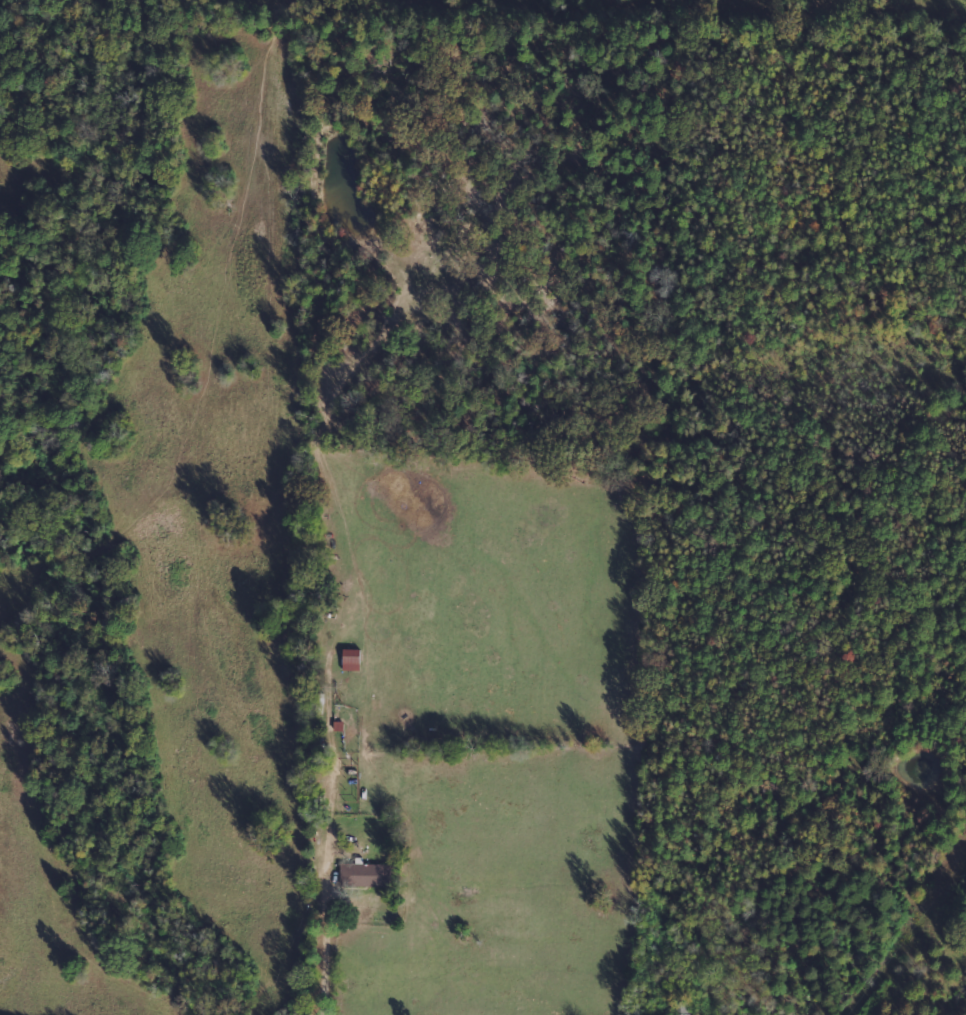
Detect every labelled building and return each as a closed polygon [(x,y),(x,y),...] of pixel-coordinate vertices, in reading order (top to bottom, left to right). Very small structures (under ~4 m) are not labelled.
[(361,671),(361,651),(344,650),(343,671),(361,671)]
